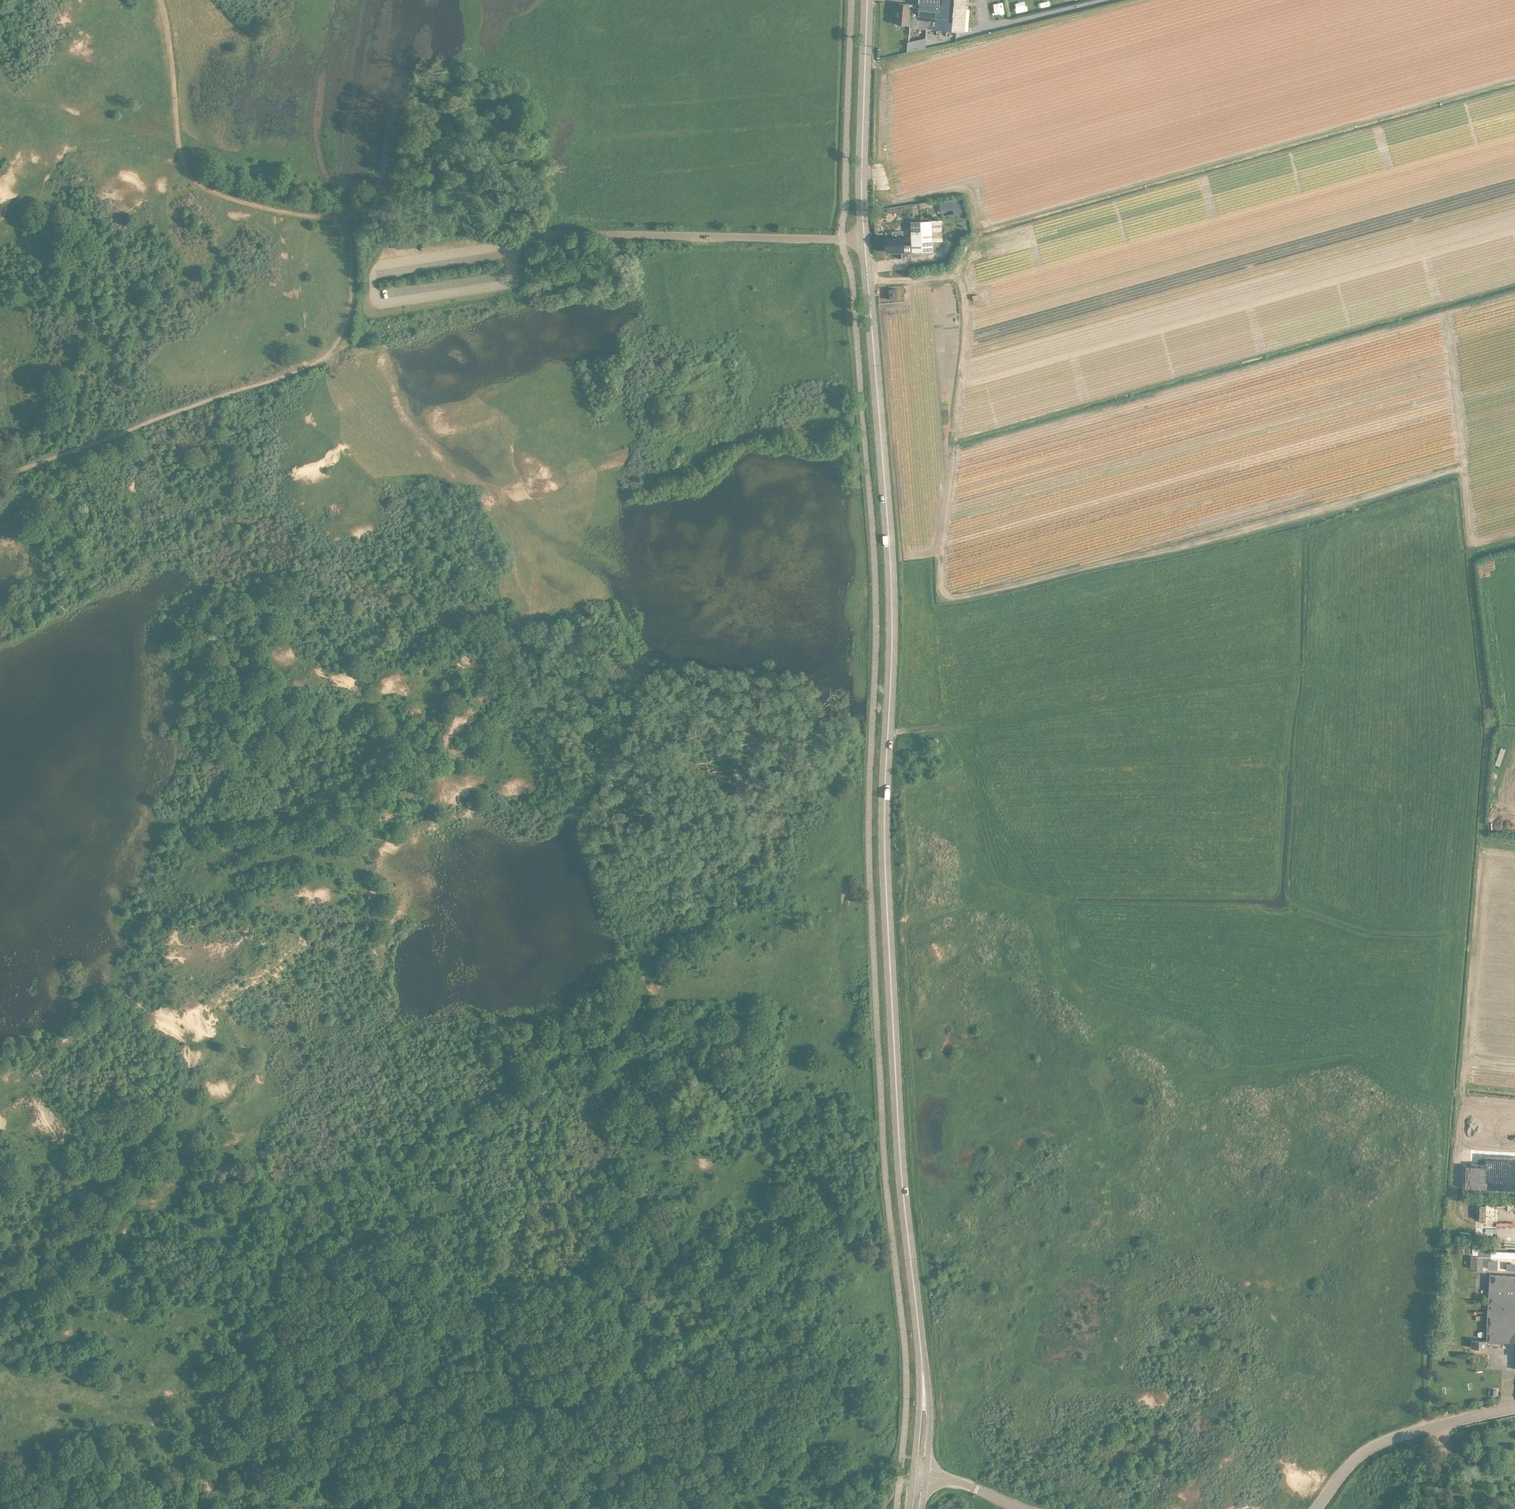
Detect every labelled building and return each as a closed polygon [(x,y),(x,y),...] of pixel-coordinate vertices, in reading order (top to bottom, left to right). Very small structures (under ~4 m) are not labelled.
[(964,30),(966,0),(915,0),(915,4),(898,2),(896,23),(917,25),(917,27),(964,30)] [(953,213),(960,212),(958,197),(951,198),(952,208),(953,213)] [(931,240),(941,240),(941,229),(941,220),(930,220),(910,221),(911,251),(931,250),(931,240)] [(886,251),(900,250),(901,258),(910,257),(909,244),(903,245),(902,235),(885,236),(886,251)] [(889,289),(890,299),(897,298),(896,288),(889,289)] [(1485,1340),(1514,1342),(1514,1275),(1488,1274),(1487,1295),(1485,1340)]
